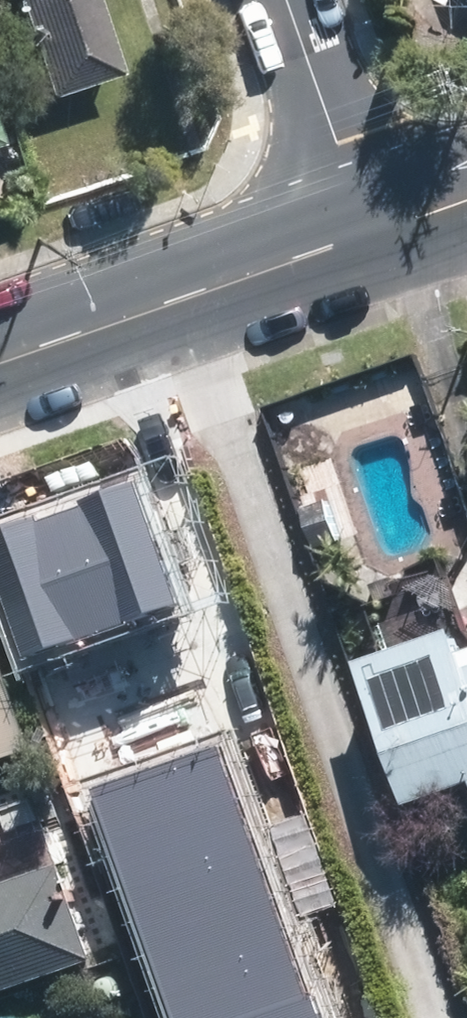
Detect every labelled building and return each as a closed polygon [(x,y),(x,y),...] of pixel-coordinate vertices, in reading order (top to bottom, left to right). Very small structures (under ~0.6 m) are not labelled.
[(59,86),(115,68),(92,0),(31,0),(59,86)] [(135,641),(56,669),(91,765),(170,737),(135,641)] [(397,665),(437,785),(466,776),(466,642),(397,665)] [(0,654),(0,746),(30,735),(0,654)] [(149,747),(88,768),(150,944),(305,890),(269,788),(175,821),(149,747)] [(101,951),(73,866),(0,890),(0,985),(101,951)]
